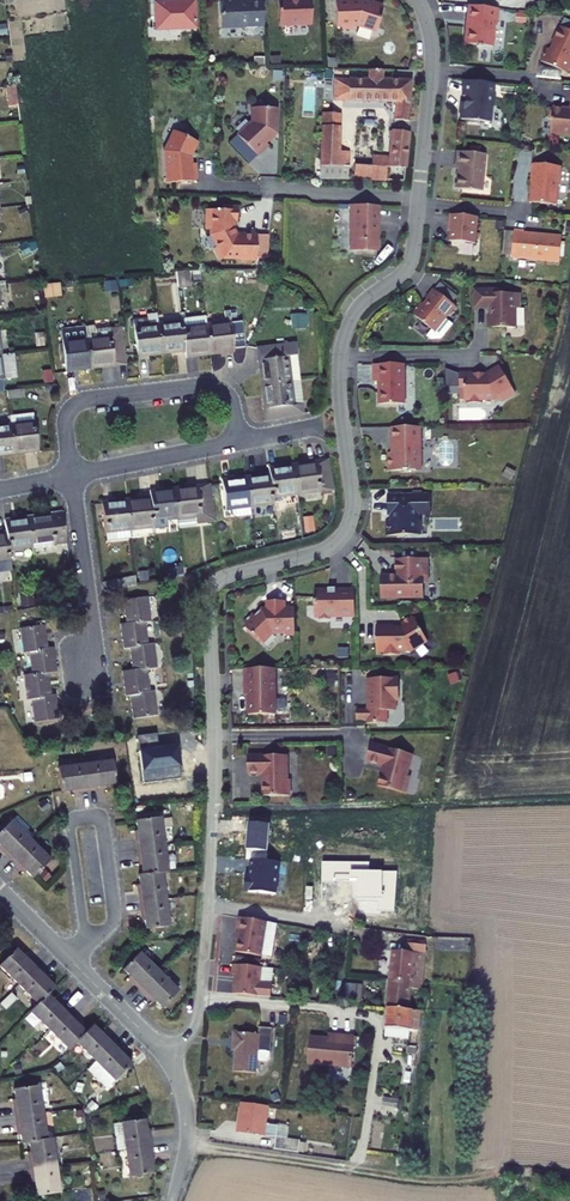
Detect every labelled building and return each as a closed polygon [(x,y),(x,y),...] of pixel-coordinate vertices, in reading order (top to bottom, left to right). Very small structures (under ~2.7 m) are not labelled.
[(144,15),(148,15),(149,41),(163,40),(163,38),(174,38),(174,39),(188,39),(187,12),(161,13),(161,0),(143,0),(144,15)] [(305,34),(303,7),(271,9),(272,35),(305,34)] [(215,37),(237,36),(237,38),(257,36),(256,8),(239,9),(239,11),(230,11),(229,8),(215,9),(216,24),(214,24),(215,37)] [(343,8),(328,9),(329,36),(335,36),(338,38),(343,38),(346,35),(351,35),(366,39),(369,37),(376,16),(374,16),(375,14),(364,11),(364,13),(354,9),(344,10),(343,8)] [(469,53),(469,54),(473,54),(473,53),(484,54),(486,33),(489,33),(491,16),(461,13),(458,52),(469,53)] [(554,34),(543,57),(540,55),(534,68),(561,80),(569,61),(569,41),(554,34)] [(386,76),(374,75),(373,85),(352,84),(351,105),(399,107),(398,126),(410,127),(412,85),(386,84),(386,76)] [(453,127),(483,130),(485,114),(487,112),(488,103),(486,100),(487,91),(457,88),(455,104),(458,104),(457,110),(455,110),(453,127)] [(12,96),(4,97),(7,111),(14,110),(12,96)] [(542,116),(541,125),(545,126),(544,141),(569,143),(569,100),(566,100),(565,116),(546,114),(546,116),(542,116)] [(325,172),(352,173),(353,156),(341,156),(342,116),(326,116),(325,172)] [(231,147),(251,167),(261,157),(258,155),(269,144),(270,120),(246,120),(246,135),(242,135),(231,147)] [(374,174),(356,173),(356,182),(407,186),(410,140),(396,139),(395,160),(375,159),(374,174)] [(194,153),(170,142),(160,162),(162,193),(192,191),(191,175),(187,175),(187,167),(194,153)] [(479,162),(450,159),(449,177),(451,177),(449,197),(475,199),(479,162)] [(556,174),(527,171),(525,189),(526,189),(525,210),(551,212),(553,192),(554,192),(556,174)] [(210,235),(210,241),(217,253),(213,255),(219,266),(223,264),(246,265),(246,263),(255,264),(256,241),(238,241),(238,242),(237,242),(231,232),(233,231),(233,226),(237,226),(237,214),(222,213),(222,216),(206,215),(205,235),(210,235)] [(372,216),(345,216),(345,241),(348,241),(349,262),(372,262),(372,216)] [(472,225),(444,223),(443,239),(445,240),(444,249),(470,252),(472,225)] [(519,240),(508,239),(506,267),(554,271),(556,245),(519,242),(519,240)] [(256,241),(255,264),(264,264),(265,242),(256,241)] [(184,282),(171,282),(173,298),(185,297),(184,282)] [(430,339),(450,313),(429,297),(419,312),(416,310),(407,321),(430,339)] [(498,298),(472,298),(473,316),(487,316),(488,322),(486,322),(486,336),(514,335),(514,316),(518,316),(517,301),(498,302),(498,298)] [(142,327),(128,328),(132,366),(144,365),(144,362),(158,360),(155,336),(153,322),(142,323),(142,327)] [(216,333),(203,335),(206,359),(220,358),(221,361),(232,360),(228,328),(215,330),(216,333)] [(165,335),(155,336),(158,360),(171,358),(171,362),(181,360),(178,334),(177,331),(165,332),(165,335)] [(92,340),(81,341),(85,374),(100,372),(100,375),(122,372),(117,332),(92,335),(92,340)] [(193,332),(178,334),(181,360),(182,366),(192,364),(192,361),(206,359),(203,335),(193,336),(193,332)] [(81,341),(81,338),(56,341),(61,380),(72,379),(71,376),(85,374),(81,341)] [(297,364),(258,369),(259,378),(264,378),(266,393),(299,389),(297,364)] [(445,370),(446,391),(460,391),(460,377),(445,370)] [(500,370),(486,378),(474,379),(474,377),(460,377),(460,391),(465,390),(465,403),(469,402),(469,406),(483,406),(482,402),(495,402),(499,399),(500,401),(505,403),(516,396),(500,370)] [(399,373),(368,374),(368,391),(373,391),(374,413),(400,413),(399,373)] [(299,389),(266,393),(267,407),(263,407),(265,429),(272,428),(304,422),(299,389)] [(19,399),(3,402),(4,410),(21,408),(19,399)] [(7,433),(11,458),(25,456),(25,459),(36,458),(32,426),(18,428),(19,431),(7,433)] [(11,458),(7,433),(0,434),(0,459),(11,458)] [(414,436),(387,437),(387,452),(389,454),(390,462),(384,462),(385,480),(401,480),(401,482),(405,482),(405,480),(412,479),(416,475),(416,461),(415,461),(415,455),(418,452),(418,446),(414,443),(414,436)] [(314,476),(297,478),(300,501),(315,500),(315,503),(336,502),(333,470),(314,471),(314,476)] [(289,502),(300,501),(297,478),(284,479),(283,475),(272,476),(273,482),(275,509),(290,508),(289,502)] [(248,490),(251,513),(261,512),(261,518),(276,517),(275,509),(273,482),(264,483),(264,488),(248,490)] [(225,487),(228,520),(241,519),(243,525),(252,524),(251,513),(248,490),(234,491),(234,486),(225,487)] [(175,526),(193,524),(194,534),(215,532),(210,492),(191,494),(191,499),(172,500),(175,526)] [(160,497),(148,498),(148,501),(151,534),(151,540),(163,539),(163,533),(175,531),(175,526),(172,500),(160,501),(160,497)] [(139,506),(125,507),(126,533),(137,532),(137,535),(151,534),(148,501),(138,502),(139,506)] [(112,504),(100,504),(101,545),(126,544),(126,533),(125,507),(112,508),(112,504)] [(426,505),(383,506),(383,523),(388,523),(388,530),(384,530),(384,545),(416,544),(415,529),(413,529),(414,522),(427,522),(426,505)] [(37,524),(24,525),(26,549),(27,553),(61,550),(58,521),(49,521),(49,519),(37,520),(37,524)] [(3,556),(16,555),(16,550),(26,549),(24,525),(10,527),(10,523),(0,524),(0,533),(0,536),(3,556)] [(424,568),(392,569),(392,585),(377,586),(378,608),(420,607),(420,593),(424,589),(424,568)] [(129,584),(97,590),(98,600),(130,593),(129,584)] [(324,599),(325,601),(311,601),(311,626),(316,626),(316,629),(327,629),(327,626),(352,626),(351,600),(332,601),(332,599),(324,599)] [(120,632),(135,630),(144,629),(141,606),(117,609),(120,632)] [(263,620),(259,620),(252,627),(249,625),(241,634),(244,637),(242,638),(246,642),(245,643),(254,651),(256,650),(261,654),(270,644),(280,644),(282,646),(292,646),(292,619),(282,619),(282,612),(263,613),(263,620)] [(399,637),(390,637),(390,636),(373,636),(373,662),(381,662),(381,665),(396,665),(396,661),(406,661),(410,658),(411,660),(425,651),(409,626),(399,637)] [(124,656),(139,655),(135,630),(120,632),(113,633),(117,657),(124,656)] [(39,633),(16,636),(19,660),(25,659),(42,657),(39,633)] [(127,679),(139,677),(149,676),(146,654),(139,655),(124,656),(127,679)] [(42,657),(25,659),(28,683),(43,681),(52,679),(49,656),(42,657)] [(124,704),(142,701),(139,677),(127,679),(117,681),(120,704),(124,704)] [(245,707),(246,726),(273,725),(272,679),(242,680),(242,707),(245,707)] [(43,681),(28,683),(21,684),(24,707),(28,707),(46,704),(43,681)] [(396,688),(363,689),(364,719),(354,719),(354,730),(364,730),(365,734),(383,733),(383,721),(392,721),(391,709),(396,709),(396,688)] [(124,704),(127,727),(149,724),(146,701),(142,701),(124,704)] [(46,704),(28,707),(31,730),(53,727),(50,704),(46,704)] [(409,765),(368,754),(364,771),(382,776),(382,781),(380,781),(377,796),(403,803),(409,786),(406,786),(409,765)] [(290,761),(251,762),(253,779),(266,780),(267,802),(291,802),(294,800),(294,789),(291,787),(290,761)] [(86,771),(89,797),(100,795),(100,792),(116,790),(114,767),(86,771)] [(86,771),(60,774),(63,796),(80,794),(81,798),(89,797),(86,771)] [(160,819),(137,821),(139,839),(136,839),(137,848),(163,845),(160,819)] [(0,834),(0,846),(6,852),(3,855),(9,861),(28,843),(10,824),(0,834)] [(28,843),(9,861),(17,869),(19,866),(31,878),(47,862),(28,843)] [(163,845),(137,848),(139,858),(141,858),(144,877),(161,874),(167,874),(163,845)] [(281,864),(254,861),(253,878),(248,877),(247,893),(278,896),(281,864)] [(139,896),(136,896),(137,904),(165,901),(161,874),(144,877),(137,877),(139,896)] [(165,901),(137,904),(138,915),(142,915),(144,932),(168,929),(165,901)] [(266,923),(238,918),(235,934),(238,934),(236,941),(234,952),(259,957),(266,923)] [(405,952),(397,952),(394,981),(420,984),(425,946),(406,944),(405,952)] [(0,960),(0,969),(14,983),(33,964),(27,958),(24,961),(12,948),(0,960)] [(139,955),(122,971),(134,983),(131,986),(137,992),(156,973),(139,955)] [(263,966),(235,963),(234,973),(237,973),(235,990),(272,994),(273,982),(261,981),(263,966)] [(33,964),(14,983),(33,1002),(41,994),(49,986),(37,974),(40,971),(33,964)] [(156,973),(137,992),(144,1000),(147,997),(159,1010),(176,994),(156,973)] [(420,990),(420,984),(394,981),(390,1008),(410,1011),(413,989),(420,990)] [(33,1002),(24,1010),(44,1030),(63,1011),(56,1005),(54,1007),(41,994),(33,1002)] [(419,1031),(421,1012),(410,1011),(390,1008),(387,1036),(407,1039),(408,1030),(419,1031)] [(63,1011),(44,1030),(64,1050),(72,1042),(80,1034),(68,1022),(71,1019),(63,1011)] [(80,1034),(72,1042),(91,1062),(111,1043),(104,1036),(101,1038),(89,1025),(80,1034)] [(272,1029),(260,1028),(260,1035),(236,1033),(234,1051),(237,1052),(236,1071),(257,1073),(259,1052),(270,1053),(272,1029)] [(329,1037),(311,1035),(308,1062),(352,1067),(356,1036),(330,1033),(329,1037)] [(111,1043),(91,1062),(110,1081),(127,1065),(115,1052),(117,1050),(111,1043)] [(32,1090),(8,1094),(11,1111),(8,1111),(10,1120),(36,1116),(32,1090)] [(276,1140),(278,1130),(266,1129),(269,1107),(243,1103),(239,1135),(265,1138),(264,1147),(299,1152),(300,1143),(276,1140)] [(36,1116),(10,1120),(11,1129),(14,1129),(16,1145),(26,1144),(40,1141),(36,1116)] [(146,1121),(123,1125),(126,1151),(151,1148),(150,1137),(147,1137),(146,1121)] [(40,1141),(26,1144),(29,1162),(25,1162),(27,1172),(54,1168),(49,1140),(40,1141)] [(151,1148),(126,1151),(129,1178),(151,1176),(150,1158),(152,1158),(151,1148)] [(54,1168),(27,1172),(28,1182),(32,1181),(35,1198),(58,1194),(54,1168)]
